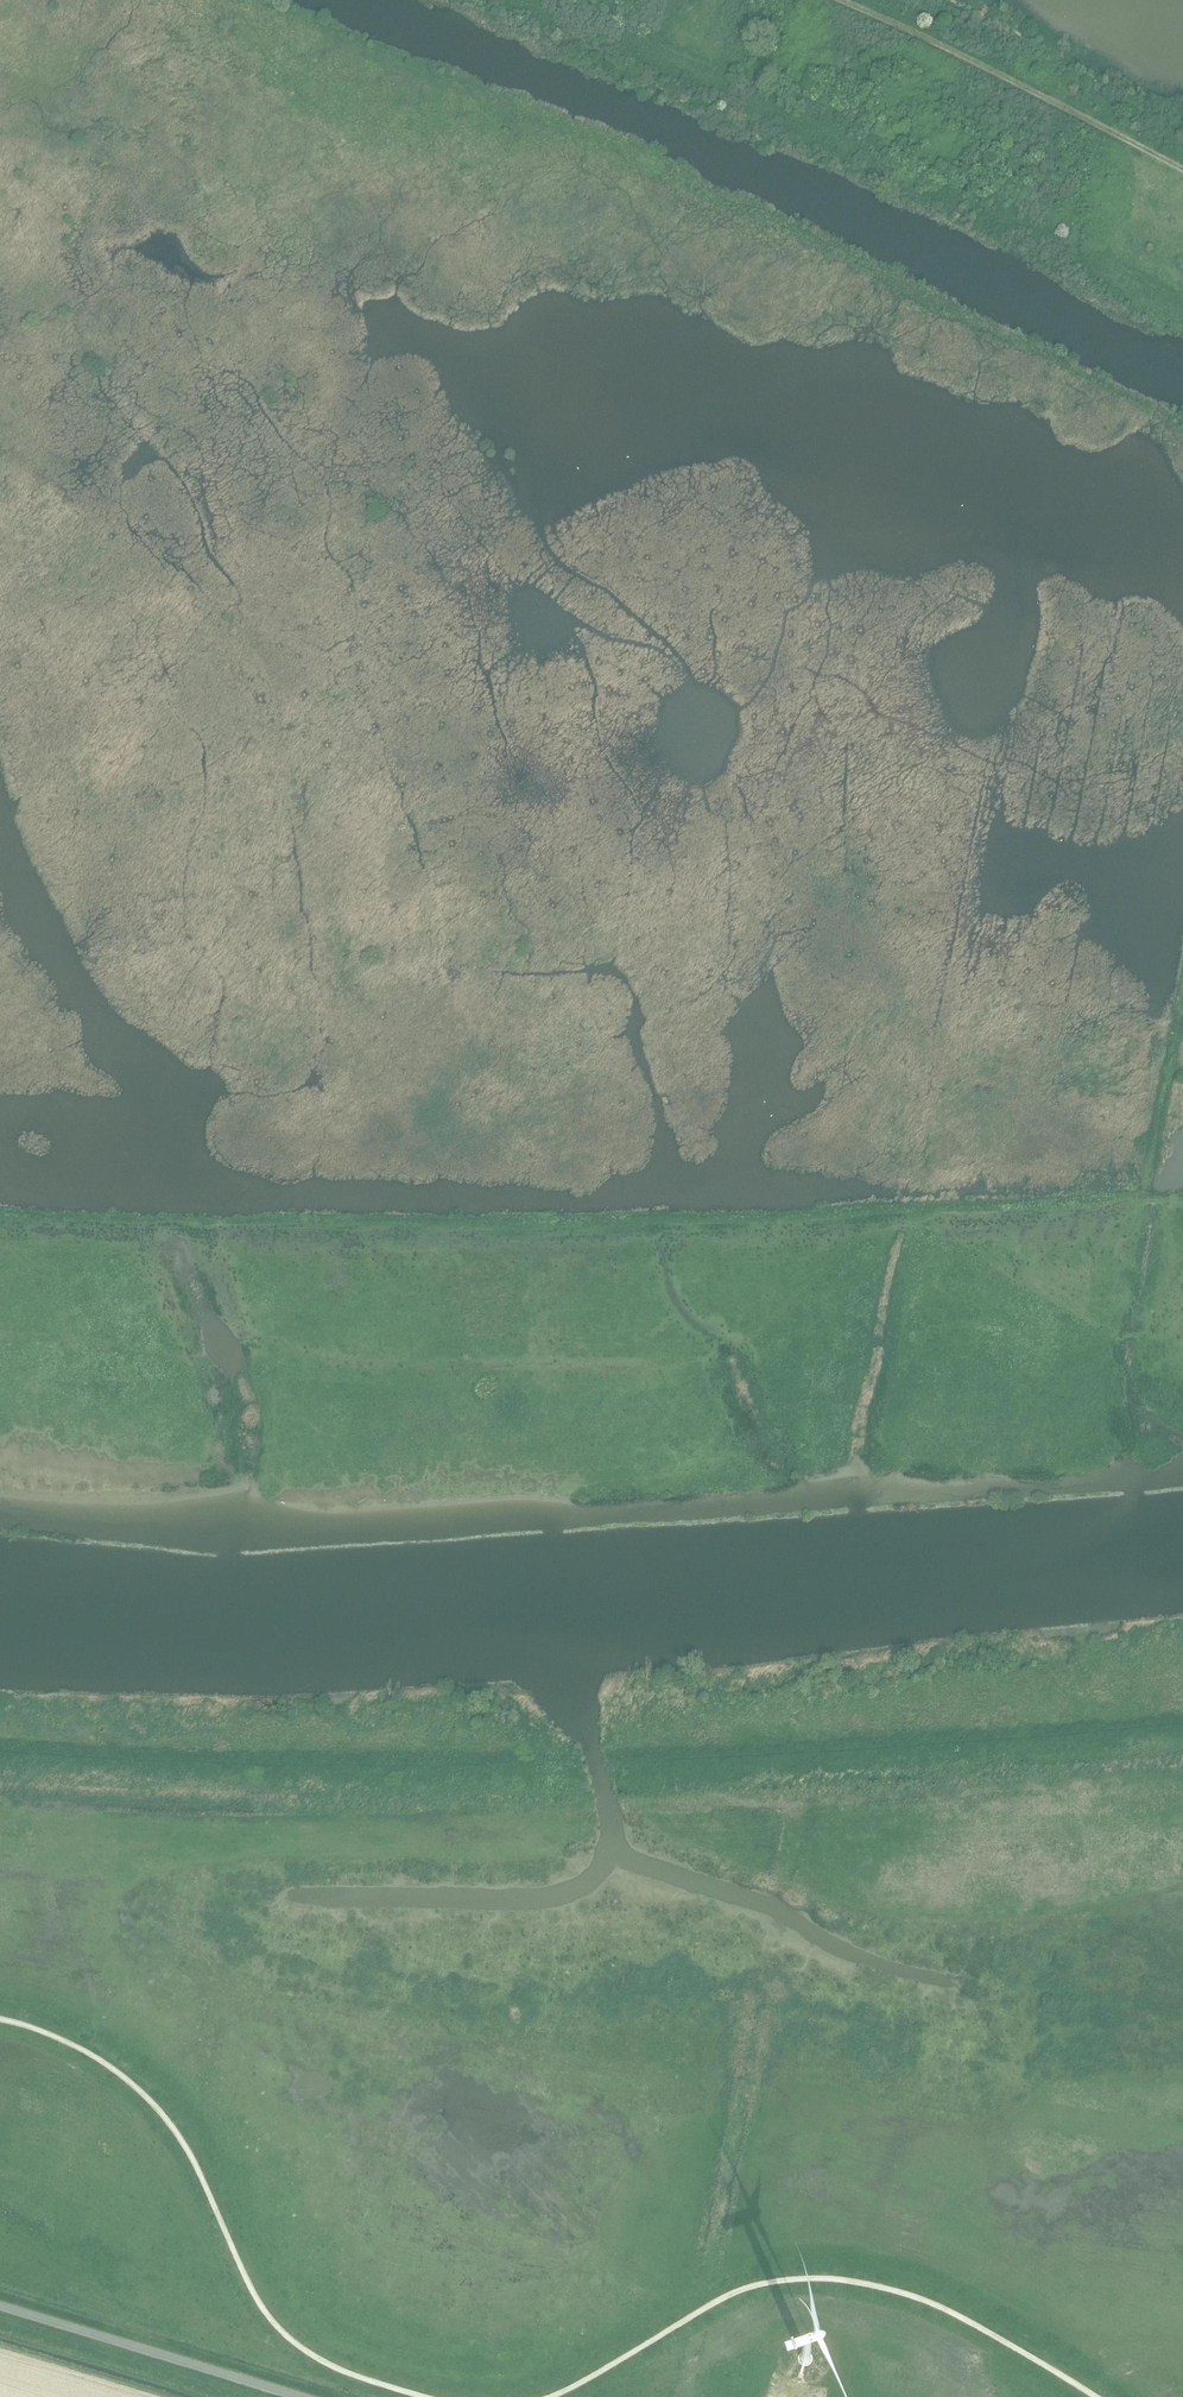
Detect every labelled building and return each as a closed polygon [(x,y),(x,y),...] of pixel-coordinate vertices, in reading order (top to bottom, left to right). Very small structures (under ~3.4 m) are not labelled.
[(802,2357),(801,2359),(802,2362),(805,2364),(807,2363),(810,2362),(810,2359),(809,2356),(807,2355),(804,2355),(802,2357)]
